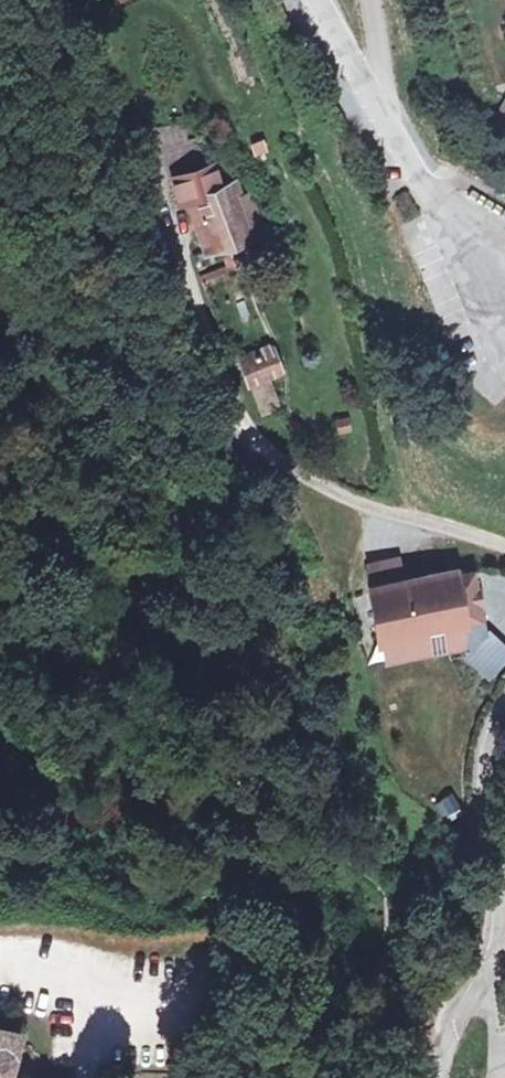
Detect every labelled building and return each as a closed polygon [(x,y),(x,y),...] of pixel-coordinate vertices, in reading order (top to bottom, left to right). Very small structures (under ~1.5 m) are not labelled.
[(496,117),(504,123),(504,105),(496,117)] [(179,208),(190,203),(218,192),(206,161),(166,175),(179,208)] [(240,183),(218,192),(190,203),(205,250),(251,233),(255,245),(269,241),(255,194),(244,198),(240,183)] [(243,361),(265,415),(280,410),(269,378),(277,374),(268,352),(243,361)] [(363,565),(365,585),(398,581),(396,561),(363,565)] [(380,639),(455,628),(454,623),(477,620),(471,576),(451,578),(451,575),(398,581),(365,585),(363,586),(369,641),(380,639)] [(457,649),(455,628),(380,639),(383,658),(457,649)] [(43,1072),(42,1064),(33,1057),(25,1059),(30,1039),(0,1030),(0,1077),(24,1077),(25,1077),(38,1077),(43,1072)]
